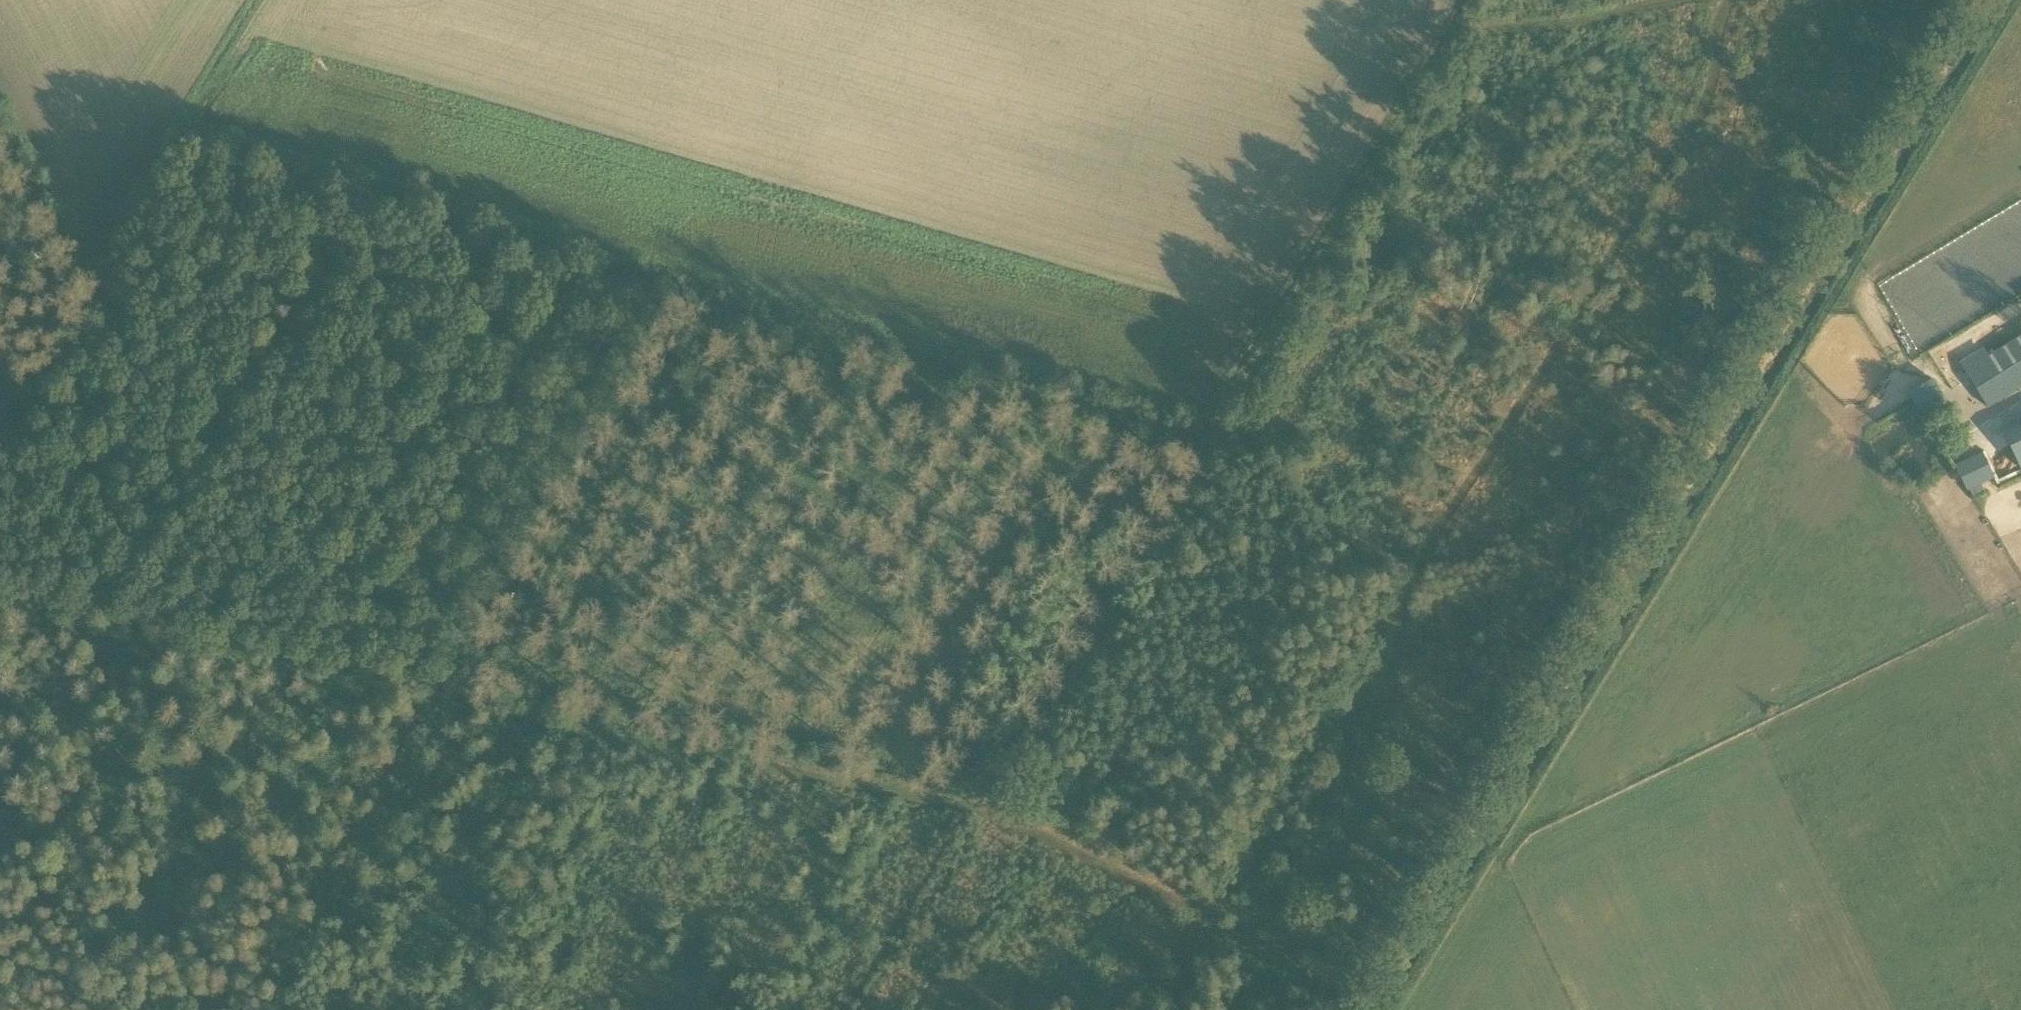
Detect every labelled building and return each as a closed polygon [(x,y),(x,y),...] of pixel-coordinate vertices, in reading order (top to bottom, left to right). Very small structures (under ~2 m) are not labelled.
[(2020,387),(2020,339),(1989,359),(1983,349),(1962,363),(1989,407),(2020,387)] [(2005,435),(1996,439),(2007,461),(2016,457),(2020,468),(2020,425),(2004,433),(2005,435)] [(1987,451),(1961,464),(1973,488),(1976,487),(1980,496),(1991,491),(1986,482),(1999,476),(1987,451)]
